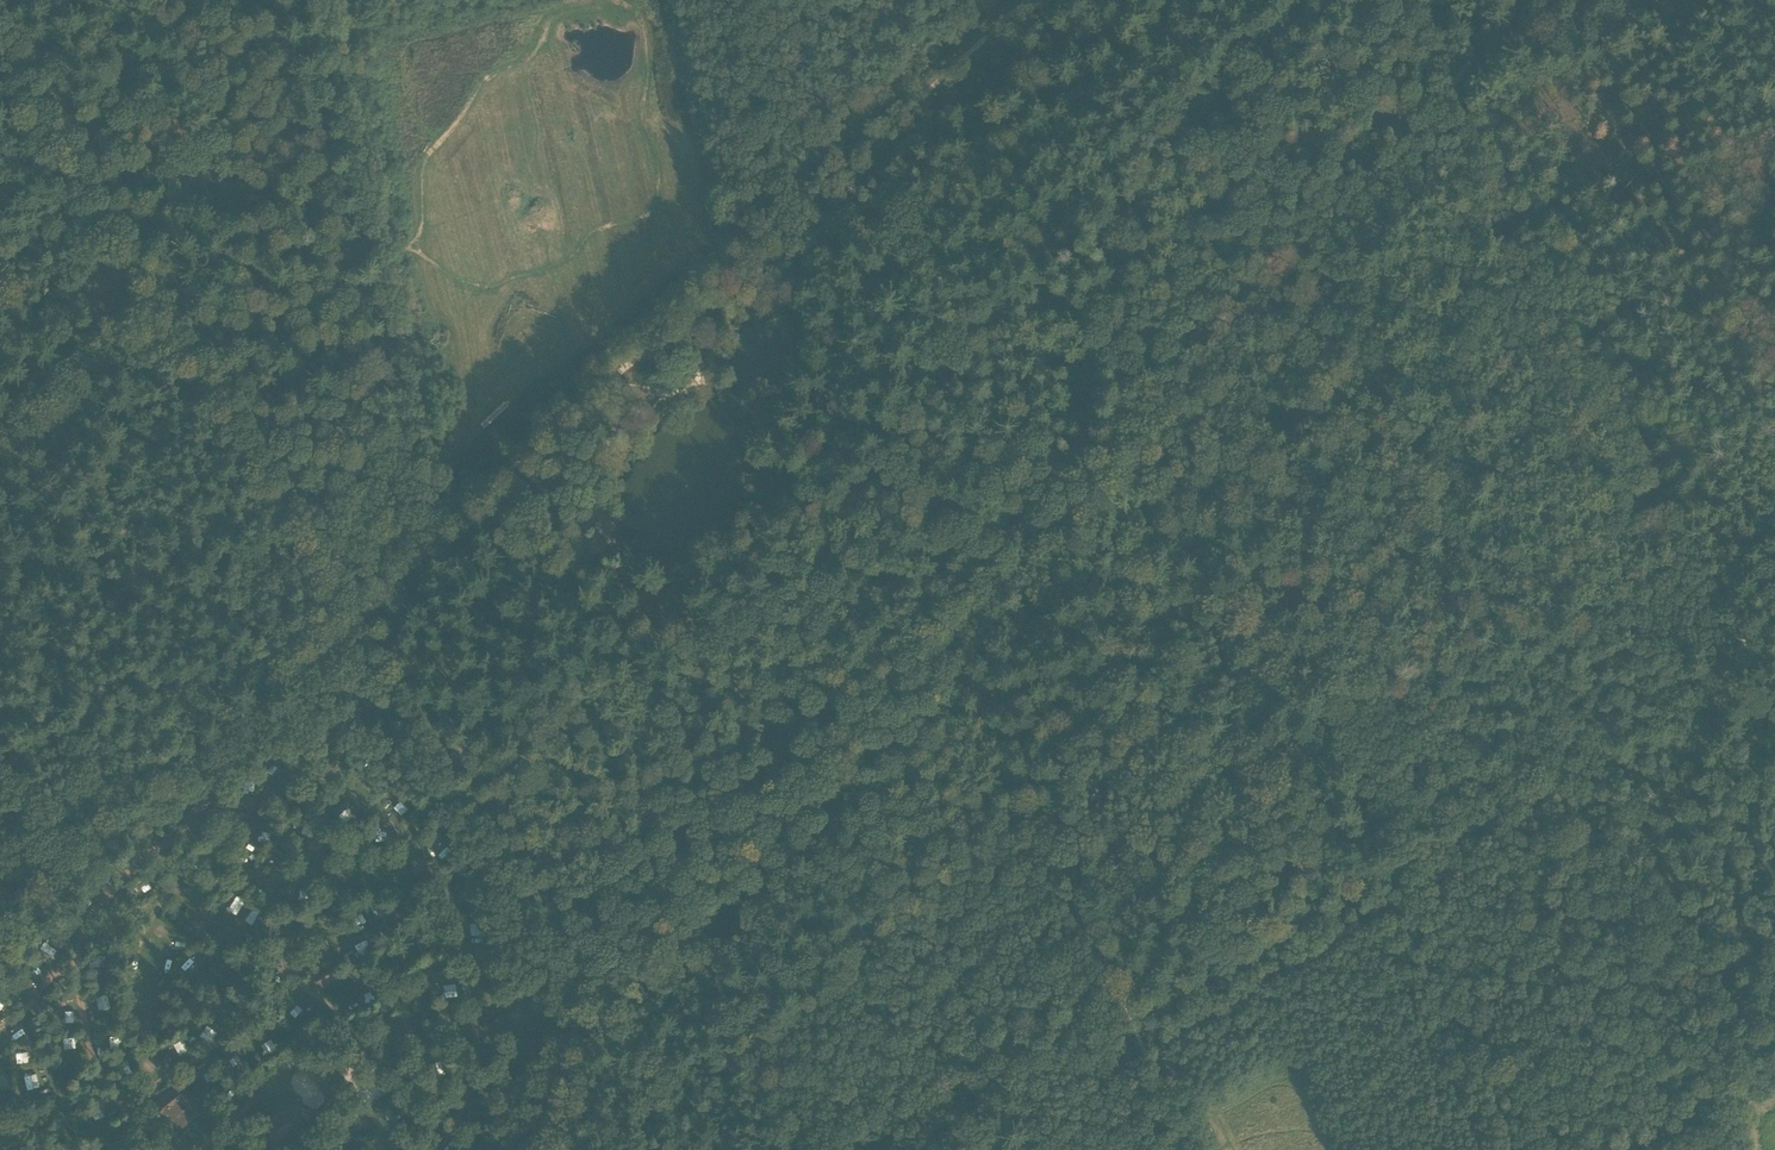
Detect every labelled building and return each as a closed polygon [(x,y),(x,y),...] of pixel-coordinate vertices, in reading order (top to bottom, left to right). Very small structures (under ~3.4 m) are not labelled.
[(301,838),(309,833),(303,824),(296,828),(301,838)] [(467,933),(469,941),(479,938),(477,930),(467,933)] [(186,978),(195,971),(191,965),(182,972),(186,978)] [(316,980),(322,989),(341,976),(335,968),(316,980)] [(13,1045),(27,1037),(22,1028),(8,1036),(13,1045)] [(200,1113),(186,1096),(183,1098),(177,1090),(155,1108),(175,1133),(200,1113)]
